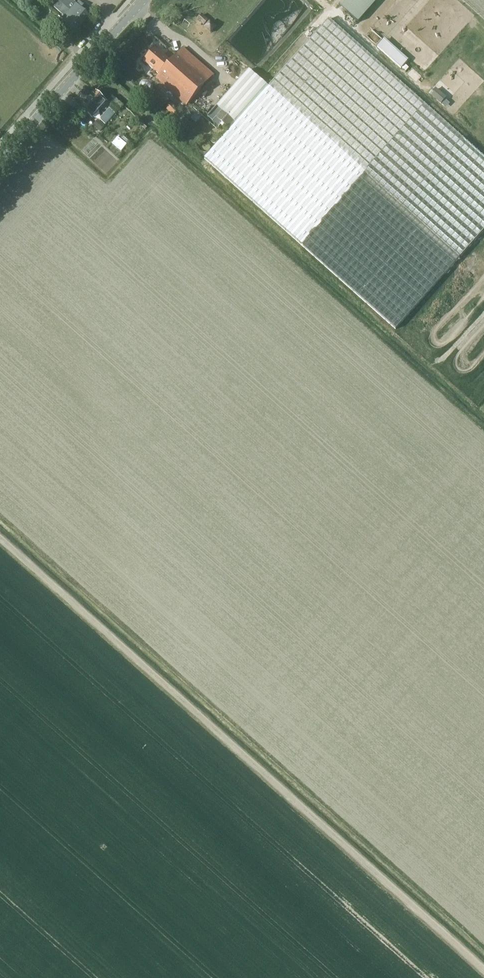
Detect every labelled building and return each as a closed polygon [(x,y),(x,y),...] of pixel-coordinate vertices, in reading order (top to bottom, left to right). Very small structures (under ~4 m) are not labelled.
[(340,6),(358,22),(378,0),(345,0),(340,6)] [(64,17),(56,26),(69,38),(89,16),(84,11),(87,9),(79,1),(70,11),(59,1),(53,7),(64,17)] [(204,25),(209,19),(202,13),(197,19),(204,25)] [(269,85),(460,256),(483,230),(483,156),(329,18),(269,85)] [(211,33),(217,26),(210,20),(204,27),(211,33)] [(401,68),(408,61),(383,39),(377,46),(401,68)] [(187,106),(214,75),(183,48),(171,62),(156,48),(144,61),(159,75),(156,78),(187,106)] [(216,117),(224,125),(230,129),(230,130),(236,123),(235,122),(257,96),(259,98),(264,91),(250,79),(245,85),(244,85),(216,117)] [(268,86),(264,91),(259,98),(257,96),(235,122),(236,123),(230,130),(230,129),(204,159),(395,329),(460,257),(268,86)] [(430,94),(441,103),(446,96),(436,87),(430,94)] [(96,91),(89,99),(100,109),(107,101),(96,91)] [(124,105),(112,95),(108,100),(119,110),(124,105)] [(100,109),(89,99),(81,107),(92,118),(100,109)] [(446,107),(450,103),(445,99),(441,103),(446,107)] [(173,116),(179,110),(171,103),(165,110),(173,116)] [(105,124),(115,113),(109,108),(99,119),(105,124)] [(196,123),(201,116),(196,112),(191,118),(196,123)] [(220,125),(222,127),(224,125),(216,117),(212,122),(218,128),(220,125)] [(100,131),(105,125),(98,119),(93,125),(100,131)] [(122,151),(130,141),(123,136),(121,139),(118,136),(112,143),(122,151)]
